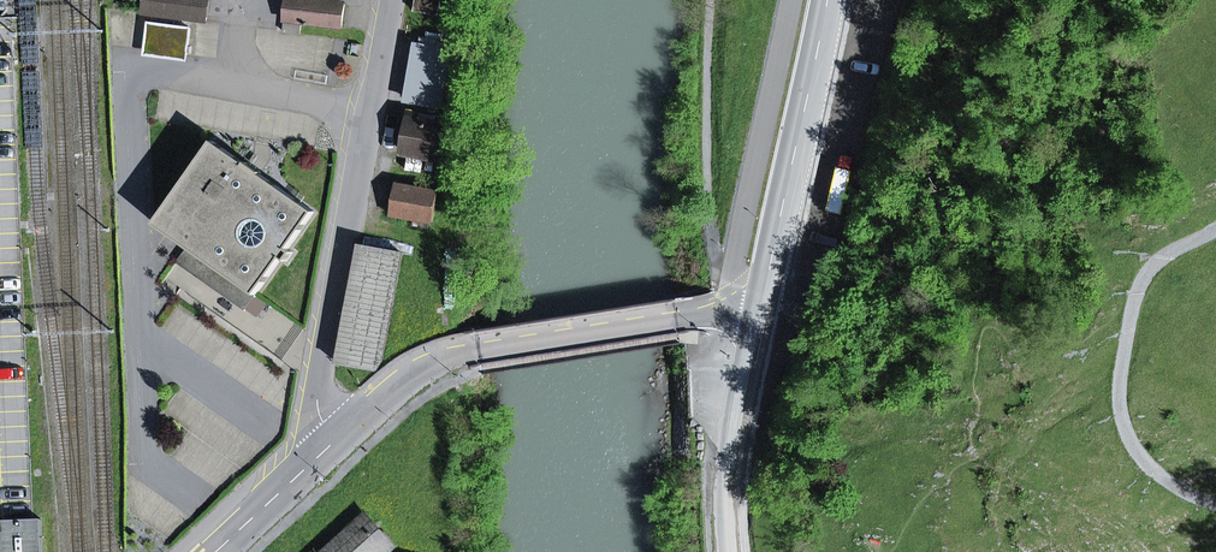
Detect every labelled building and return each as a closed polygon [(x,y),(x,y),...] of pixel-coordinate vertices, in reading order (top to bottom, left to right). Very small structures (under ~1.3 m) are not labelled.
[(144,13),(207,22),(209,0),(145,0),(144,13)] [(313,24),(347,28),(350,4),(316,0),(293,0),(288,32),(305,34),(307,23),(311,23),(311,25),(313,26),(313,24)] [(414,11),(438,16),(441,0),(416,0),(414,11)] [(149,23),(145,50),(187,55),(190,28),(149,23)] [(418,45),(408,101),(441,107),(451,51),(418,45)] [(409,119),(403,152),(439,159),(445,126),(409,119)] [(314,212),(260,174),(261,173),(213,141),(155,224),(188,247),(256,295),(282,258),(287,261),(293,252),(288,249),(314,212)] [(398,184),(393,215),(433,222),(439,192),(398,184)] [(382,362),(402,253),(360,245),(338,364),(377,371),(382,362)] [(245,311),(256,295),(188,247),(177,263),(245,311)] [(326,551),(387,551),(394,546),(366,515),(326,551)] [(7,523),(8,551),(37,551),(36,522),(7,523)]
